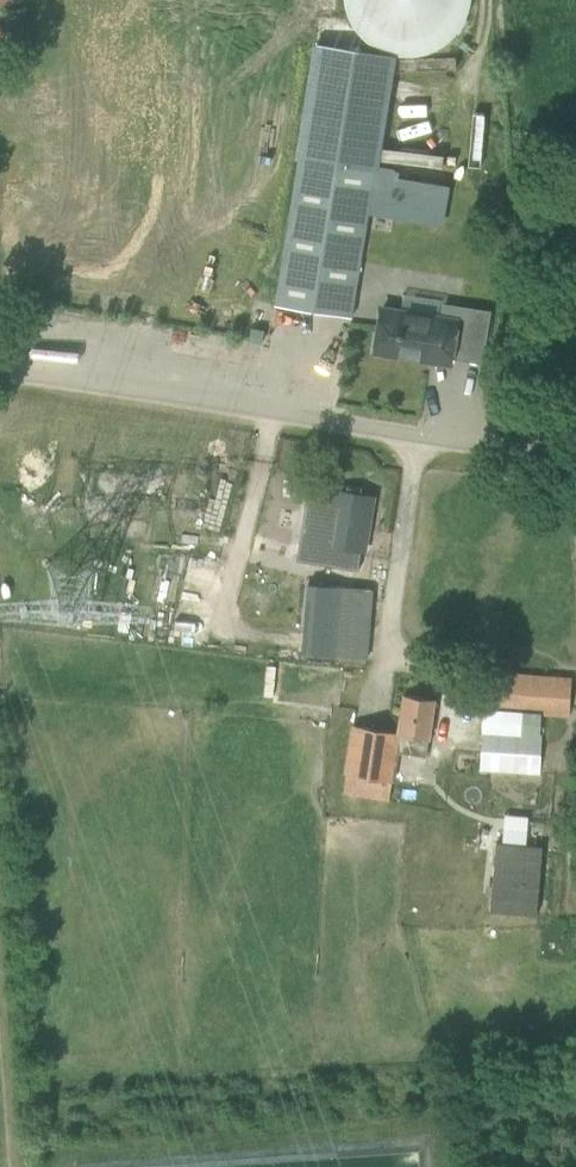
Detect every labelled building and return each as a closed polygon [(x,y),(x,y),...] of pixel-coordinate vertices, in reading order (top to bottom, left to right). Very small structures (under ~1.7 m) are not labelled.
[(401,49),(424,48),(444,40),(461,25),(471,5),(472,0),(348,0),(348,1),(359,24),(378,40),(401,49)] [(279,302),(352,314),(368,213),(375,170),(393,50),(320,39),(279,302)] [(448,200),(450,187),(397,178),(398,174),(375,170),(368,213),(443,226),(448,200)] [(375,350),(451,363),(458,321),(382,309),(375,350)] [(252,327),(249,341),(263,343),(265,330),(252,327)] [(331,544),(365,550),(373,497),(337,491),(334,508),(317,505),(309,554),(328,557),(331,544)] [(373,588),(349,586),(347,586),(345,609),(334,608),(331,633),(336,634),(334,656),(367,659),(373,588)] [(484,708),(508,710),(570,713),(573,677),(486,672),(484,708)] [(430,738),(436,699),(405,694),(399,733),(355,726),(347,774),(392,782),(397,751),(426,756),(429,738),(430,738)] [(481,730),(480,753),(479,769),(540,773),(543,734),(481,730)] [(459,792),(454,842),(474,844),(479,794),(459,792)]
